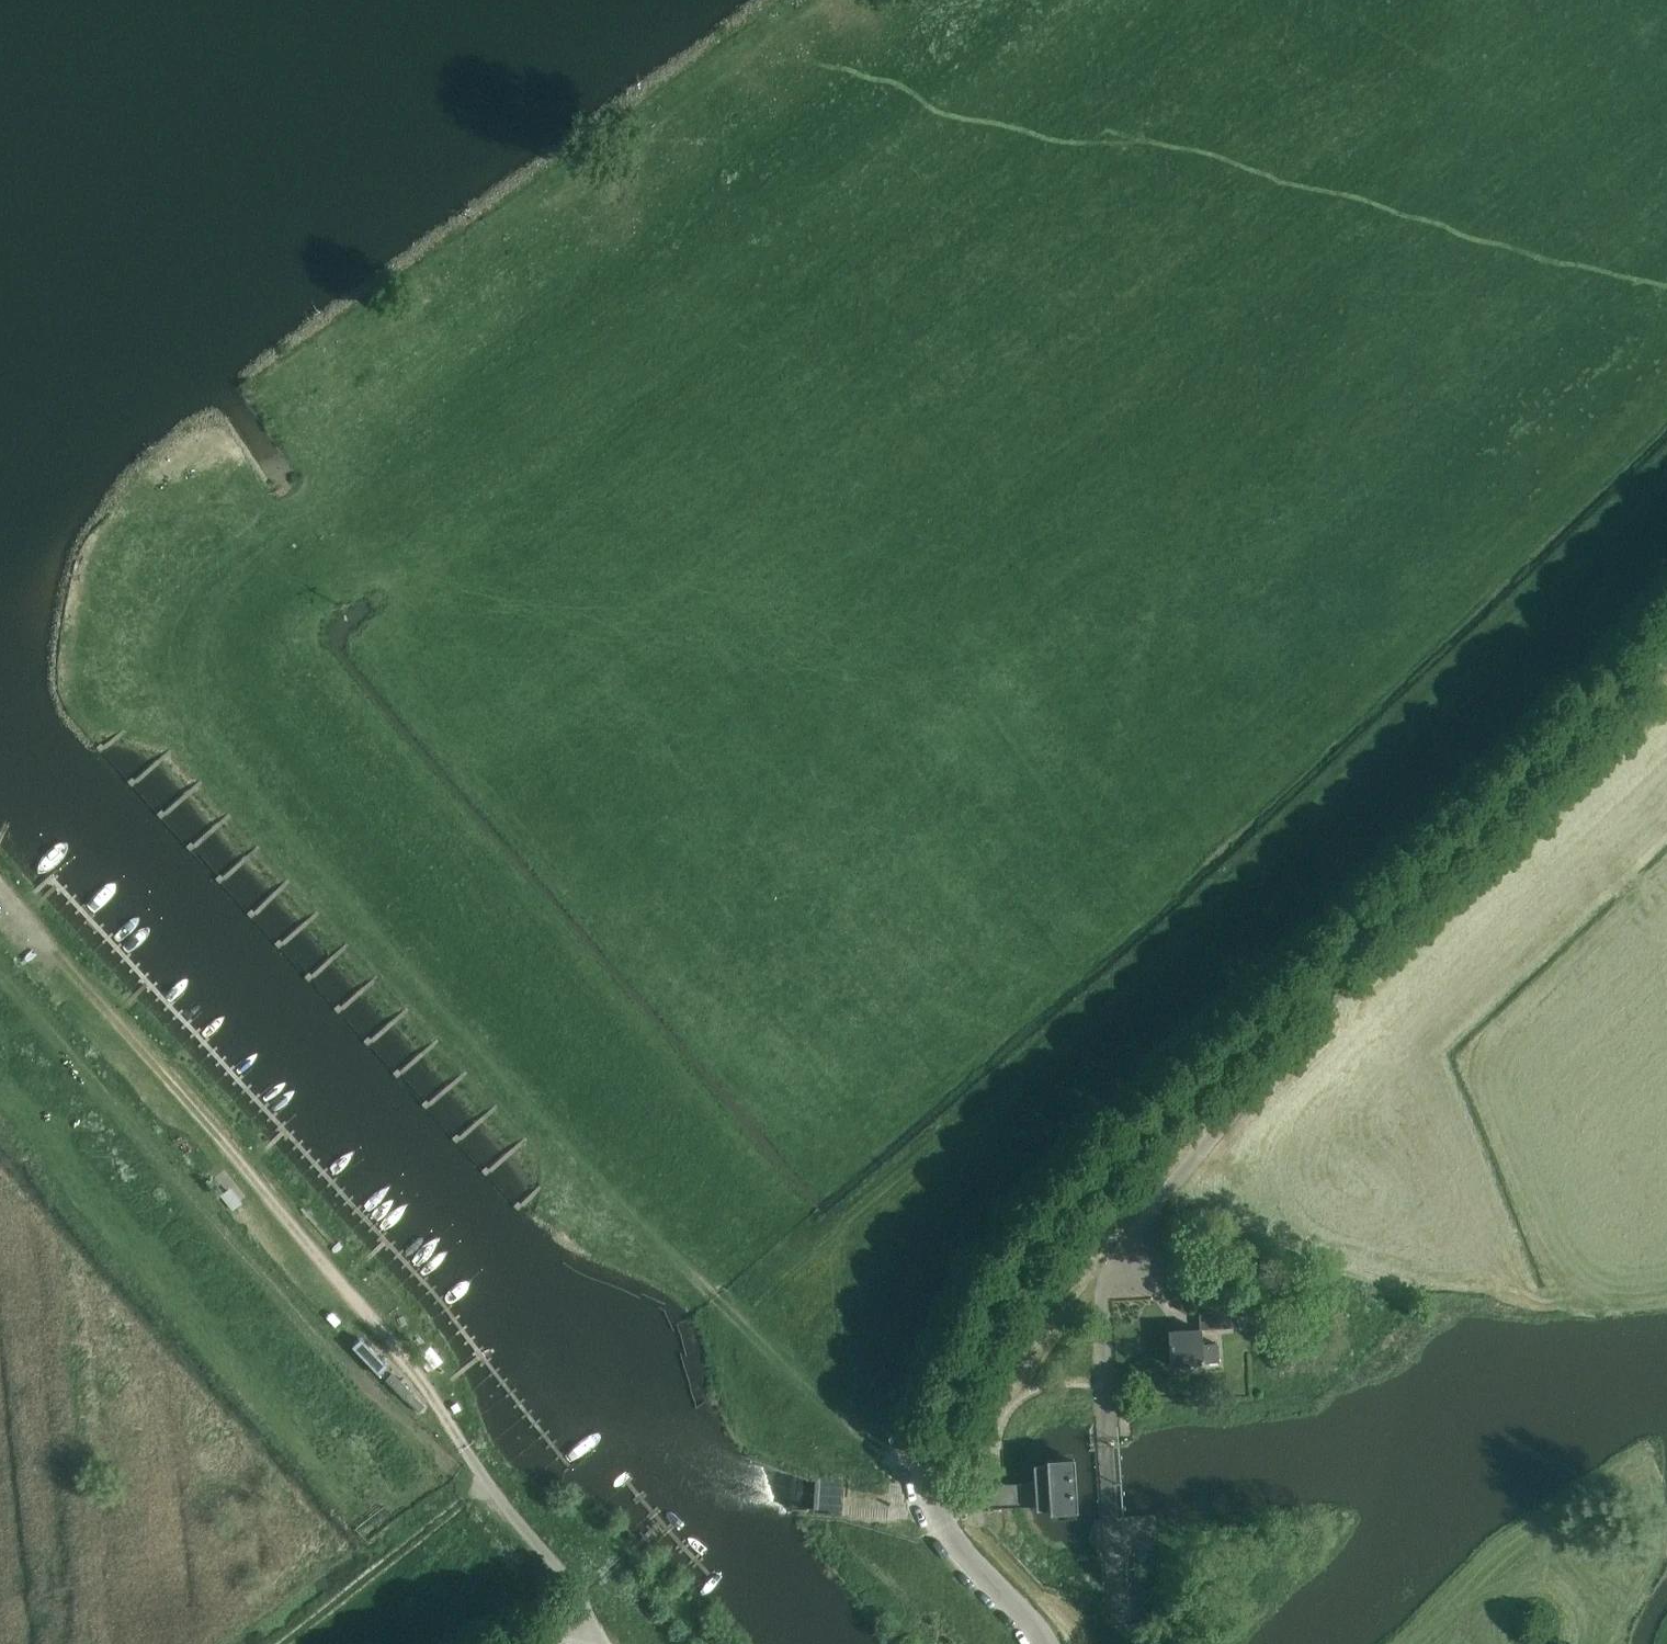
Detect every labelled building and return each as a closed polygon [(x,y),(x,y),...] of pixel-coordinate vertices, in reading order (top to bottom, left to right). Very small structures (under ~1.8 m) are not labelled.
[(237,1185),(224,1192),(234,1209),(247,1202),(237,1185)] [(1238,1327),(1237,1309),(1198,1311),(1199,1329),(1168,1331),(1170,1366),(1202,1364),(1202,1362),(1217,1361),(1216,1343),(1201,1344),(1200,1329),(1238,1327)] [(362,1337),(354,1346),(424,1412),(432,1403),(362,1337)] [(1048,1513),(1076,1512),(1072,1458),(1045,1460),(1045,1464),(1032,1465),(1034,1492),(1035,1510),(1048,1509),(1048,1513)]
